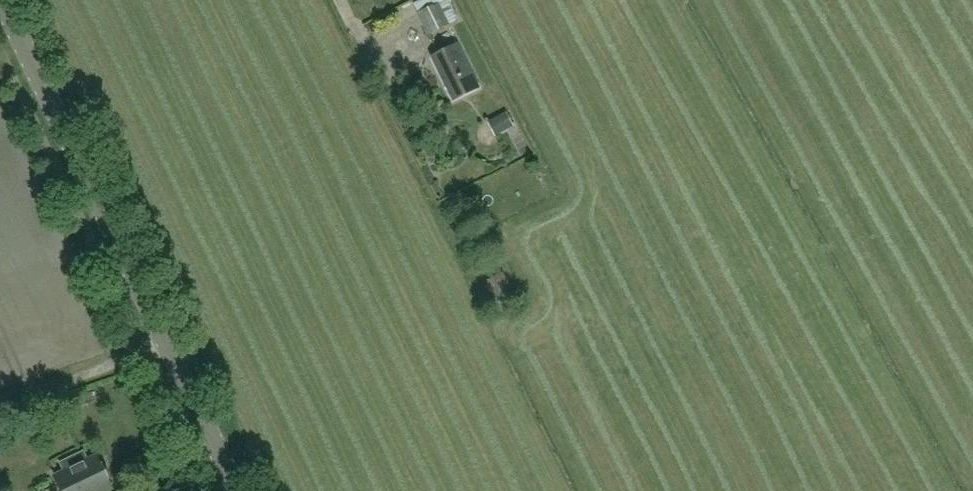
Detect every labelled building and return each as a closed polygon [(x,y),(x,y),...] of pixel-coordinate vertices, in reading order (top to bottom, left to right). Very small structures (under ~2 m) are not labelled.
[(433,4),(416,12),(427,34),(459,19),(449,0),(431,0),(433,4)] [(479,87),(457,42),(430,55),(452,100),(479,87)] [(507,112),(489,121),(496,135),(515,125),(507,112)] [(82,452),(64,461),(68,470),(54,477),(61,490),(100,490),(111,486),(107,479),(110,478),(102,462),(99,463),(96,456),(87,461),(82,452)]
